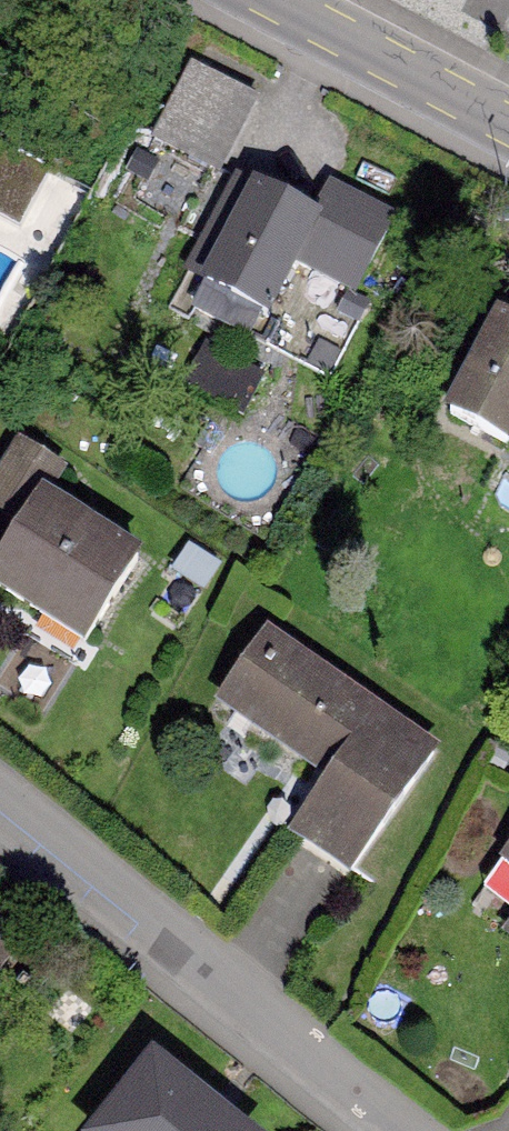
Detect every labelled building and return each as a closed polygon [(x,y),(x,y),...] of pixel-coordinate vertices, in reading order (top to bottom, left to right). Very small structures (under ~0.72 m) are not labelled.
[(252,99),(195,72),(162,141),(219,169),(252,99)] [(22,239),(65,169),(0,130),(0,226),(22,239)] [(258,190),(196,306),(247,334),(289,257),(356,293),(395,221),(332,187),(314,220),(258,190)] [(493,326),(445,424),(508,455),(508,453),(508,334),(493,326)] [(207,344),(186,380),(241,412),(262,377),(207,344)] [(0,561),(0,603),(78,656),(140,565),(53,506),(69,482),(21,449),(0,480),(0,526),(16,537),(0,561)] [(433,752),(268,640),(218,713),(328,788),(292,840),(347,877),(433,752)] [(471,910),(508,937),(508,858),(471,910)] [(158,1064),(110,1130),(253,1130),(158,1064)]
